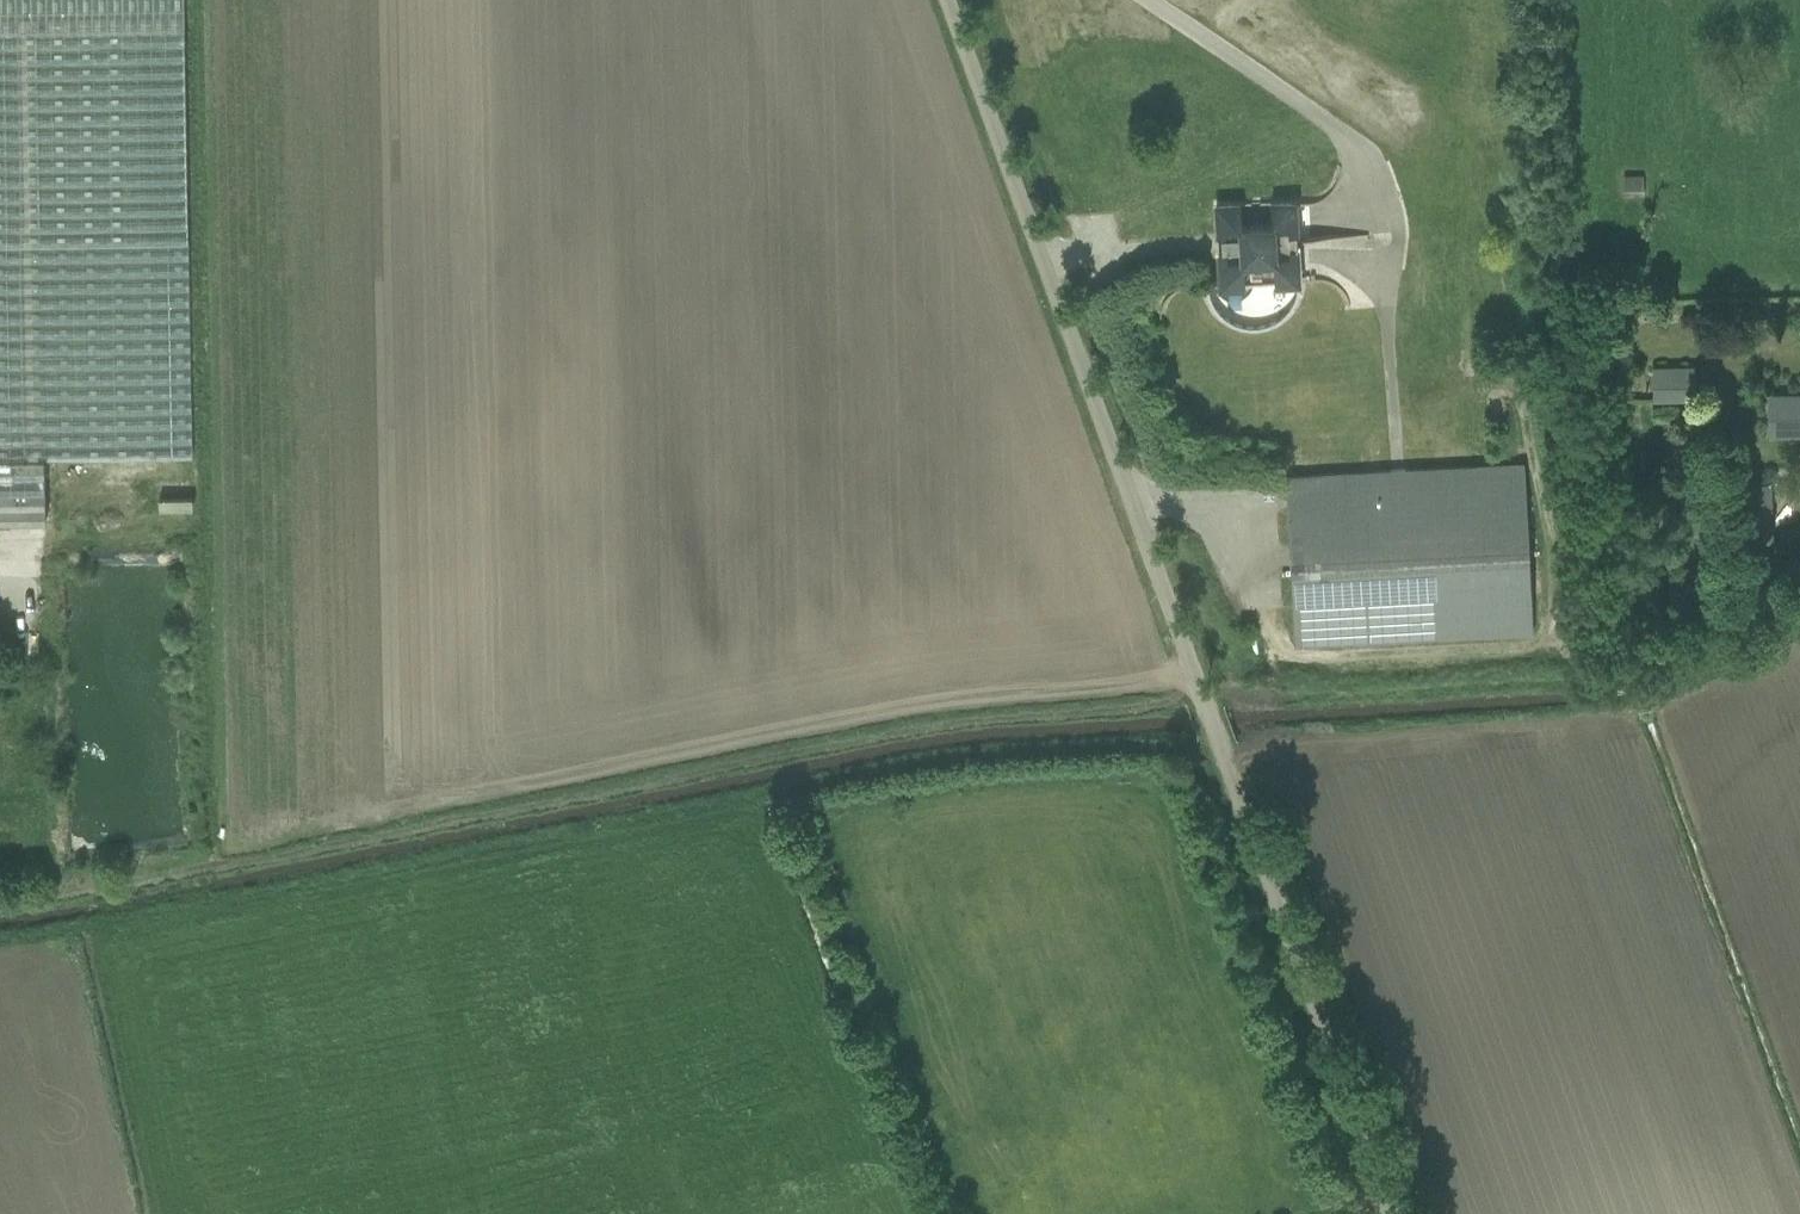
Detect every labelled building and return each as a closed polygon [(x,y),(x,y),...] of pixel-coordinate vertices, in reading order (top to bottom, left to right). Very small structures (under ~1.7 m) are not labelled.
[(193,457),(185,0),(0,0),(0,460),(45,459),(103,458),(193,457)] [(1644,175),(1624,175),(1624,195),(1644,195),(1644,175)] [(1244,183),(1243,184),(1244,185),(1240,189),(1239,189),(1238,190),(1239,191),(1237,196),(1236,196),(1236,197),(1237,198),(1237,203),(1217,205),(1218,236),(1226,235),(1226,238),(1223,238),(1223,250),(1226,250),(1226,252),(1219,252),(1221,281),(1221,283),(1300,279),(1295,200),(1274,201),(1274,195),(1275,195),(1275,194),(1274,194),(1271,189),(1272,188),(1271,187),(1270,188),(1266,184),(1266,183),(1265,182),(1265,183),(1259,181),(1259,180),(1258,180),(1258,181),(1252,181),(1251,180),(1250,180),(1250,181),(1245,184),(1244,183)] [(1696,366),(1652,367),(1653,398),(1697,398),(1696,366)] [(1769,396),(1770,435),(1799,434),(1799,395),(1769,396)] [(1654,422),(1678,422),(1678,405),(1654,406),(1654,422)] [(46,521),(45,459),(0,460),(0,522),(46,521)] [(1295,643),(1534,631),(1523,464),(1286,477),(1295,643)] [(1773,539),(1772,481),(1733,482),(1734,541),(1773,539)]
